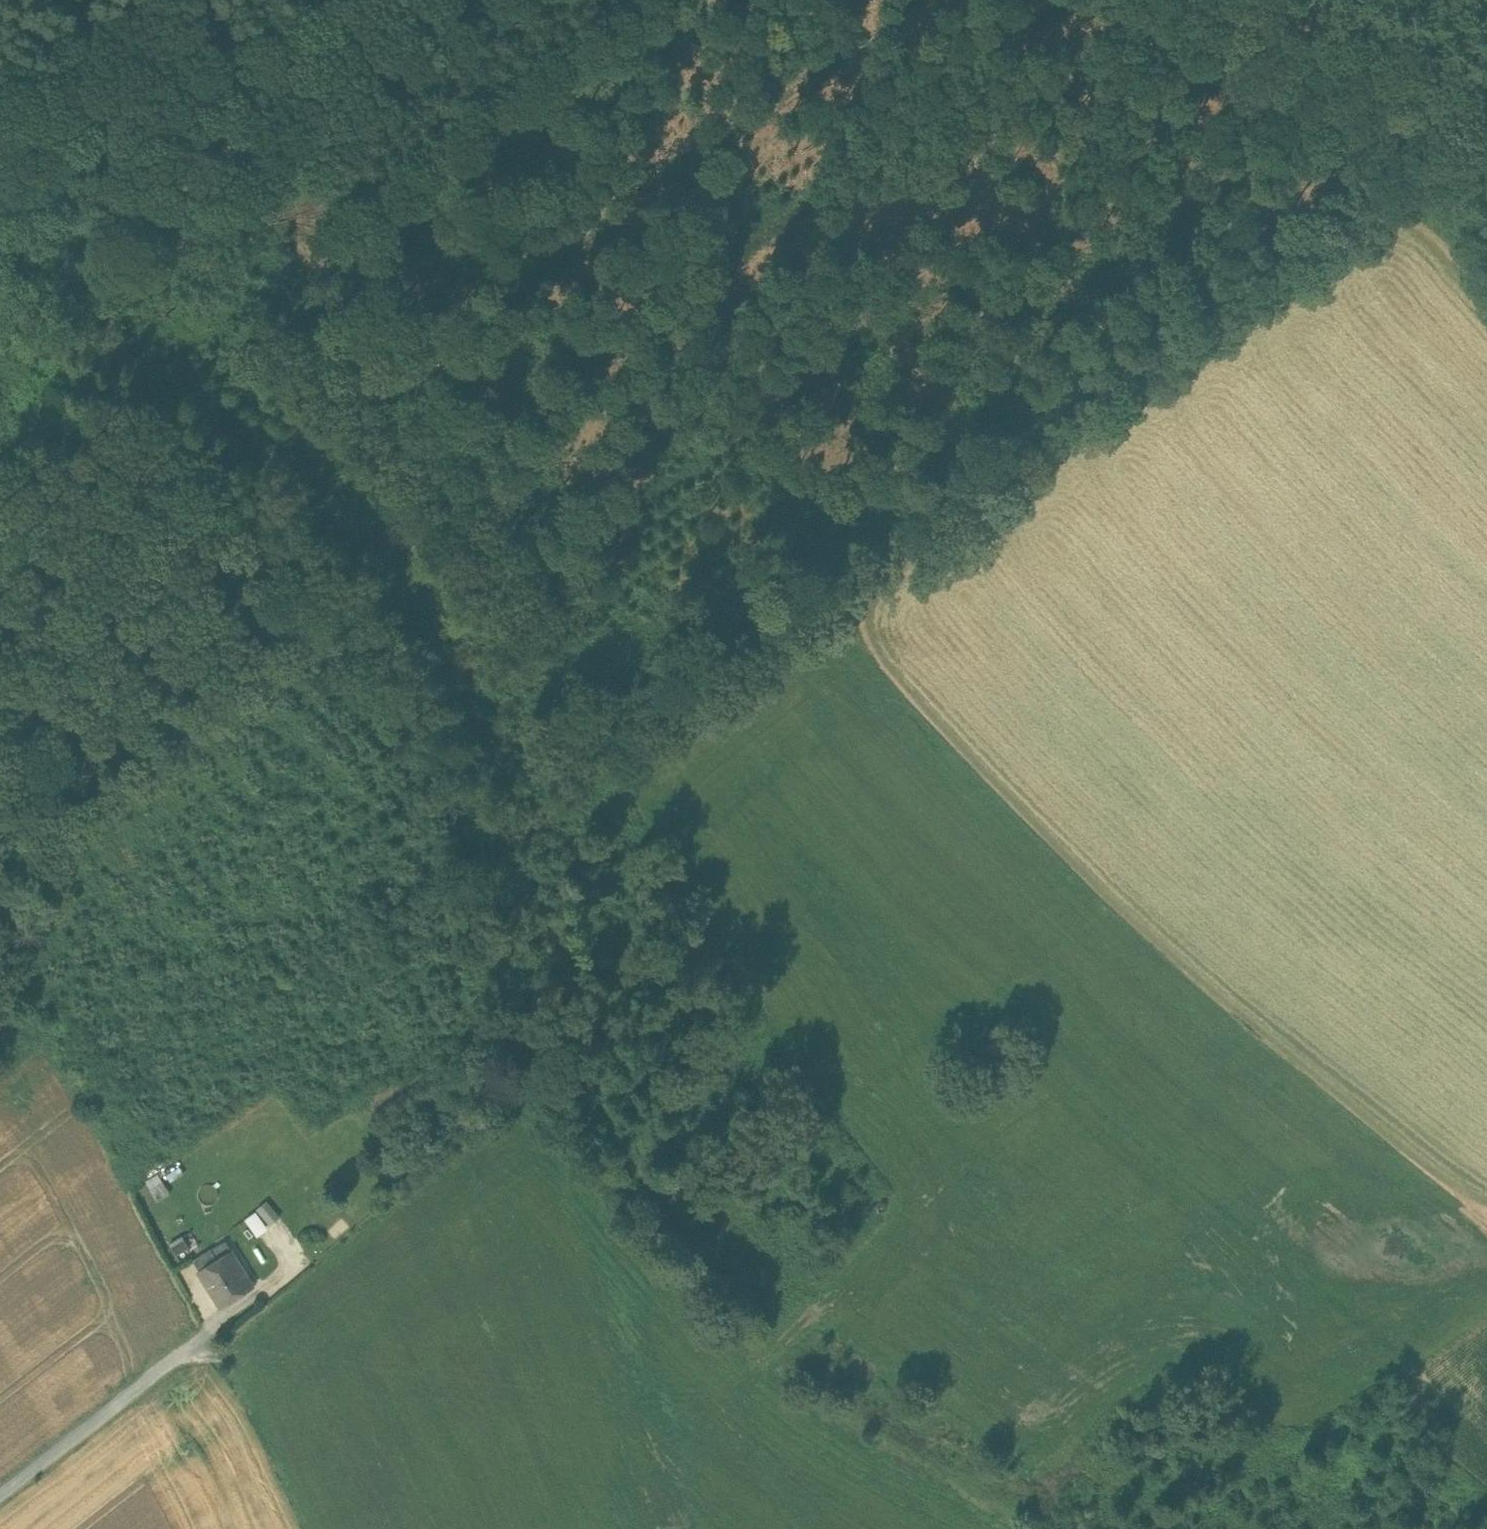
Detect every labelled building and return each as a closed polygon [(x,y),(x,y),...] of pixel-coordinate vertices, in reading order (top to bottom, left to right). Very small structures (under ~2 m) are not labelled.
[(147,1180),(152,1188),(163,1181),(158,1173),(147,1180)] [(170,1192),(163,1181),(152,1188),(151,1189),(158,1200),(170,1192)] [(280,1216),(267,1201),(258,1208),(271,1224),(280,1216)] [(255,1209),(244,1217),(256,1232),(266,1224),(255,1209)] [(177,1253),(187,1247),(181,1236),(171,1243),(177,1253)] [(227,1240),(222,1243),(228,1252),(233,1249),(227,1240)] [(201,1268),(228,1252),(222,1243),(195,1260),(201,1268)] [(201,1268),(198,1270),(220,1306),(255,1285),(233,1249),(228,1252),(201,1268)]
